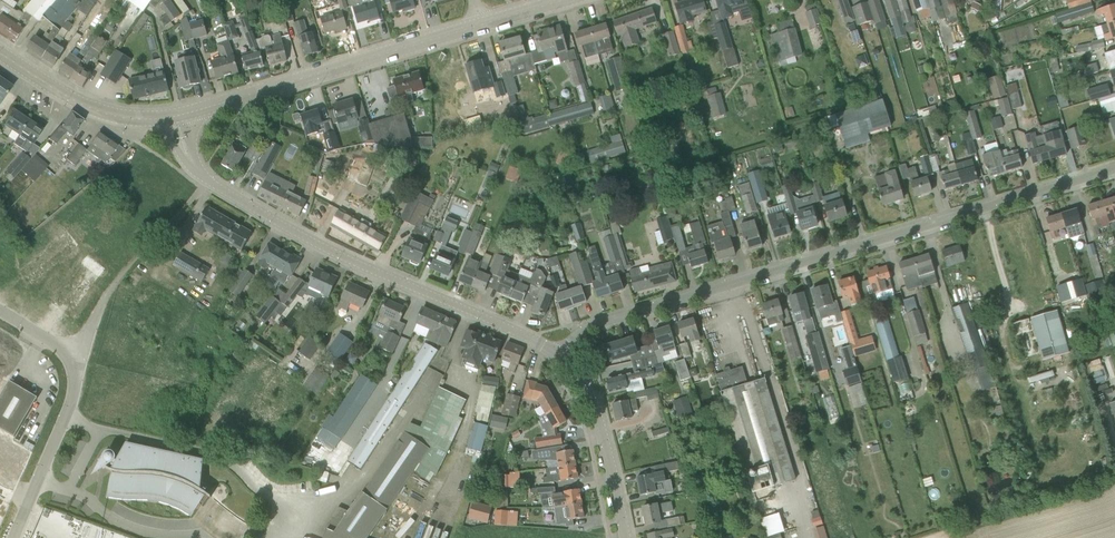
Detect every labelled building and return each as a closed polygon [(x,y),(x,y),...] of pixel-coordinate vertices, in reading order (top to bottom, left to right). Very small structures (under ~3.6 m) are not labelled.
[(43,16),(50,8),(57,0),(33,0),(24,10),(26,12),(25,14),(23,13),(5,38),(14,43),(32,16),(39,21),(43,16)] [(50,8),(43,16),(55,26),(49,34),(46,32),(40,40),(35,36),(27,48),(42,58),(57,35),(62,28),(71,16),(77,9),(84,0),(57,0),(50,8)] [(77,9),(87,16),(94,4),(89,0),(84,0),(77,9)] [(143,12),(151,0),(127,0),(143,12)] [(169,0),(167,0),(160,4),(167,14),(159,19),(165,26),(180,15),(169,0)] [(339,6),(340,10),(341,10),(348,8),(346,0),(337,0),(339,6)] [(350,8),(353,7),(354,8),(355,12),(358,22),(369,19),(370,21),(379,19),(376,8),(374,2),(374,0),(375,0),(348,0),(350,8)] [(394,12),(405,8),(406,10),(415,8),(412,0),(390,0),(394,12)] [(691,21),(694,20),(692,15),(706,11),(702,0),(691,0),(676,5),(681,23),(691,21)] [(717,4),(719,10),(720,10),(722,19),(732,16),(732,14),(749,9),(747,1),(742,3),(741,0),(716,0),(717,4)] [(846,23),(854,20),(850,8),(847,0),(838,0),(846,23)] [(868,2),(874,20),(875,25),(886,21),(879,0),(871,0),(868,1),(868,2)] [(890,19),(891,19),(892,23),(897,38),(906,35),(902,21),(896,0),(884,0),(890,19)] [(903,21),(903,24),(911,22),(913,23),(915,22),(913,16),(911,16),(906,0),(897,0),(903,21)] [(926,0),(914,0),(917,11),(928,7),(926,0)] [(942,7),(940,0),(926,0),(928,7),(933,22),(945,19),(942,7)] [(946,17),(947,17),(949,24),(959,21),(957,14),(959,14),(955,0),(941,0),(946,17)] [(1066,0),(1069,9),(1091,2),(1091,0),(1067,0),(1066,0)] [(5,38),(23,13),(19,10),(17,11),(2,1),(0,3),(0,34),(5,38)] [(874,20),(868,2),(851,7),(858,26),(874,20)] [(1056,15),(1059,22),(1094,11),(1092,3),(1056,15)] [(1114,21),(1114,6),(1114,4),(1096,10),(1098,16),(1104,14),(1107,24),(1114,21)] [(294,20),(291,10),(290,8),(281,10),(285,23),(294,20)] [(626,48),(635,44),(640,42),(636,29),(657,22),(652,8),(612,21),(617,36),(621,34),(626,48)] [(806,10),(809,25),(821,23),(818,8),(806,10)] [(328,16),(321,18),(322,21),(325,32),(337,29),(338,31),(346,28),(343,18),(341,12),(328,16)] [(259,50),(251,31),(246,16),(248,16),(246,13),(239,16),(240,18),(239,19),(245,33),(252,52),(241,55),(243,60),(245,71),(264,66),(259,50)] [(144,14),(133,30),(138,34),(150,17),(144,14)] [(71,16),(62,28),(68,31),(73,25),(70,23),(74,18),(71,16)] [(193,39),(189,23),(187,17),(180,22),(185,41),(193,39)] [(203,20),(189,23),(193,39),(207,35),(203,20)] [(713,20),(706,23),(711,40),(718,38),(714,26),(713,20)] [(802,55),(792,20),(777,24),(780,32),(770,35),(778,62),(787,59),(788,65),(797,62),(795,57),(802,55)] [(238,37),(233,21),(223,24),(229,40),(238,37)] [(294,24),(301,46),(304,56),(320,51),(315,32),(308,34),(304,21),(294,24)] [(1101,26),(1103,35),(1105,41),(1113,39),(1114,38),(1114,21),(1107,24),(1101,26)] [(726,22),(714,26),(718,38),(728,68),(739,65),(726,22)] [(107,24),(104,29),(111,34),(114,29),(107,24)] [(606,24),(590,29),(594,41),(596,49),(598,54),(613,50),(612,44),(609,35),(606,24)] [(532,36),(536,46),(537,51),(531,53),(535,64),(556,58),(554,52),(557,51),(557,53),(566,50),(559,27),(558,27),(559,28),(551,30),(551,29),(538,33),(538,34),(532,36)] [(590,29),(575,34),(578,44),(581,54),(583,59),(585,59),(598,54),(596,49),(594,41),(590,29)] [(663,34),(670,56),(680,53),(673,31),(663,34)] [(281,34),(277,35),(273,35),(274,41),(272,42),(271,37),(269,35),(263,37),(262,39),(257,40),(260,50),(266,48),(268,58),(267,59),(267,61),(269,61),(269,64),(287,60),(281,34)] [(54,65),(60,56),(64,49),(58,45),(63,39),(57,35),(42,58),(54,65)] [(98,35),(95,40),(87,54),(71,77),(70,80),(83,88),(92,72),(85,68),(92,57),(96,59),(107,42),(98,35)] [(60,69),(71,77),(87,54),(95,40),(90,36),(81,50),(76,57),(71,53),(66,60),(60,69)] [(520,38),(500,44),(503,54),(505,61),(508,60),(511,68),(513,67),(524,64),(526,70),(527,73),(536,70),(535,64),(531,53),(525,55),(523,48),(520,38)] [(1105,47),(1103,39),(1091,42),(1092,43),(1076,46),(1077,48),(1076,48),(1076,50),(1072,50),(1073,53),(1105,47)] [(228,41),(221,43),(217,44),(222,59),(211,61),(217,79),(238,72),(235,62),(233,54),(228,41)] [(115,50),(101,74),(116,83),(131,60),(115,50)] [(198,72),(194,56),(193,56),(192,51),(183,54),(185,59),(175,62),(177,68),(175,68),(177,75),(179,75),(180,79),(178,80),(180,88),(183,87),(184,88),(188,89),(191,86),(191,85),(200,83),(198,72)] [(1104,54),(1109,71),(1114,69),(1114,51),(1104,54)] [(620,57),(607,61),(617,94),(630,90),(620,57)] [(1050,68),(1059,66),(1057,57),(1048,59),(1050,68)] [(467,65),(466,66),(467,66),(471,81),(471,82),(471,81),(474,92),(474,93),(494,87),(493,85),(488,68),(483,69),(481,61),(479,62),(479,61),(475,62),(475,63),(474,63),(473,60),(466,62),(467,65)] [(569,63),(576,86),(578,85),(581,95),(580,95),(582,102),(590,100),(578,61),(569,63)] [(1096,65),(1084,69),(1086,75),(1098,71),(1096,65)] [(445,79),(437,81),(444,105),(453,102),(451,98),(466,94),(459,71),(458,68),(443,73),(445,79)] [(133,99),(151,95),(169,91),(164,71),(129,80),(133,99)] [(512,71),(502,74),(504,81),(509,96),(511,103),(511,104),(517,102),(515,94),(518,93),(512,71)] [(424,90),(422,82),(419,72),(393,79),(395,86),(387,88),(393,107),(405,103),(402,96),(424,90)] [(968,83),(975,81),(973,74),(966,77),(968,83)] [(994,99),(1006,95),(1000,75),(988,78),(994,99)] [(8,92),(11,87),(0,79),(0,103),(1,101),(2,101),(8,92)] [(501,82),(493,85),(494,87),(497,97),(505,95),(501,82)] [(1022,107),(1016,83),(1007,85),(1013,109),(1022,107)] [(1108,83),(1087,89),(1090,100),(1099,98),(1111,94),(1108,83)] [(707,96),(713,118),(726,115),(721,93),(718,93),(716,87),(707,89),(709,96),(707,96)] [(1099,98),(1100,101),(1101,106),(1111,103),(1114,113),(1114,112),(1114,93),(1111,94),(1099,98)] [(614,108),(610,94),(599,97),(603,111),(614,108)] [(1055,96),(1048,98),(1051,106),(1058,104),(1055,96)] [(1012,114),(1008,98),(999,101),(1003,116),(1012,114)] [(882,99),(835,114),(846,149),(870,141),(868,133),(891,126),(882,99)] [(339,123),(340,129),(351,126),(349,120),(358,117),(353,100),(333,106),(339,123)] [(548,102),(550,110),(558,109),(556,100),(548,102)] [(551,114),(546,115),(549,126),(594,113),(591,102),(551,114)] [(517,107),(516,107),(519,114),(525,112),(523,105),(517,107)] [(932,119),(946,115),(943,107),(937,109),(936,105),(928,107),(932,119)] [(318,110),(301,116),(305,126),(307,135),(318,132),(318,134),(323,133),(324,135),(335,132),(331,120),(322,123),(321,121),(318,110)] [(982,138),(974,110),(965,113),(973,140),(982,138)] [(5,138),(6,139),(12,130),(19,135),(28,121),(14,112),(5,125),(5,126),(0,133),(0,135),(5,138)] [(70,113),(61,127),(60,127),(59,127),(49,139),(56,145),(65,134),(63,133),(65,131),(73,136),(83,121),(83,122),(83,121),(71,112),(70,113)] [(369,124),(374,144),(375,145),(414,148),(404,114),(369,124)] [(546,115),(520,123),(523,134),(549,126),(546,115)] [(1000,116),(990,119),(992,126),(1002,123),(1000,116)] [(374,144),(369,124),(367,119),(358,122),(364,144),(374,144)] [(28,121),(19,135),(27,140),(21,149),(27,153),(36,140),(42,130),(28,121)] [(1087,145),(1082,126),(1067,130),(1072,148),(1087,145)] [(93,141),(90,144),(98,150),(94,156),(98,159),(94,165),(100,170),(108,158),(114,162),(125,151),(99,132),(93,141)] [(340,149),(335,132),(324,135),(329,152),(340,149)] [(1028,147),(1030,153),(1033,164),(1050,159),(1046,147),(1044,138),(1043,135),(1036,137),(1035,132),(1025,135),(1028,147)] [(613,143),(587,151),(591,163),(609,157),(626,152),(621,134),(611,137),(613,143)] [(1059,134),(1044,138),(1046,147),(1050,159),(1066,154),(1063,143),(1061,137),(1060,137),(1059,134)] [(821,136),(817,141),(823,145),(827,139),(821,136)] [(971,136),(963,138),(968,155),(976,153),(971,136)] [(635,155),(648,151),(644,138),(631,142),(635,155)] [(247,180),(257,163),(265,148),(255,142),(247,157),(252,160),(242,177),(247,180)] [(78,144),(66,160),(70,163),(75,166),(86,151),(87,150),(86,150),(78,144)] [(246,151),(234,144),(222,165),(233,172),(246,151)] [(989,177),(1005,172),(1000,154),(999,150),(982,155),(989,177)] [(1008,152),(1000,154),(1005,172),(1022,167),(1017,150),(1008,152)] [(14,179),(21,171),(30,160),(21,153),(5,172),(14,179)] [(274,159),(264,154),(253,173),(263,179),(274,159)] [(557,162),(564,164),(566,157),(559,155),(557,162)] [(933,173),(933,172),(929,159),(928,155),(920,157),(926,176),(933,173)] [(762,169),(774,166),(771,156),(759,160),(762,169)] [(935,157),(929,159),(933,172),(939,171),(935,157)] [(326,159),(322,170),(332,173),(335,162),(326,159)] [(972,159),(955,164),(956,168),(958,173),(961,185),(978,180),(975,169),(973,163),(972,159)] [(948,170),(939,172),(941,179),(944,190),(961,185),(958,173),(956,168),(955,164),(947,166),(948,170)] [(919,180),(917,171),(915,167),(908,169),(912,182),(911,183),(915,196),(931,191),(927,178),(919,180)] [(489,170),(483,183),(482,187),(490,191),(492,187),(497,174),(489,170)] [(759,170),(748,173),(754,192),(757,203),(763,201),(759,191),(765,189),(759,170)] [(888,181),(877,184),(879,191),(880,194),(883,205),(903,199),(900,188),(895,171),(886,174),(888,181)] [(278,206),(286,191),(290,183),(269,173),(258,196),(278,206)] [(314,196),(319,178),(310,176),(305,194),(314,196)] [(809,180),(814,195),(816,202),(823,200),(825,206),(829,221),(846,216),(839,192),(823,197),(817,178),(809,180)] [(738,184),(740,194),(748,193),(746,183),(738,184)] [(789,185),(782,186),(783,189),(787,203),(790,212),(790,213),(797,211),(799,210),(800,213),(797,213),(799,219),(802,229),(817,225),(815,219),(816,218),(816,217),(815,217),(814,214),(811,204),(816,202),(814,195),(800,200),(794,201),(793,196),(790,187),(789,185)] [(286,191),(278,206),(299,216),(304,206),(306,201),(286,191)] [(412,198),(401,219),(415,226),(414,230),(407,246),(403,256),(411,260),(410,263),(418,266),(424,253),(426,246),(432,233),(420,229),(422,225),(436,196),(431,193),(429,198),(423,195),(415,191),(412,198)] [(752,193),(742,196),(748,214),(758,211),(752,193)] [(1103,201),(1110,223),(1114,221),(1114,197),(1103,201)] [(1103,201),(1088,206),(1091,217),(1092,220),(1092,219),(1094,226),(1097,237),(1105,235),(1102,227),(1110,225),(1110,223),(1103,201)] [(722,222),(706,226),(709,233),(712,243),(714,243),(719,259),(735,255),(732,244),(730,238),(726,227),(733,225),(729,212),(726,202),(721,203),(724,212),(720,214),(722,222)] [(790,233),(787,222),(784,214),(790,212),(787,203),(769,209),(767,212),(775,238),(790,233)] [(241,251),(246,243),(252,233),(207,207),(197,224),(193,231),(201,236),(205,229),(241,251)] [(378,253),(383,243),(387,236),(340,209),(331,226),(378,253)] [(1077,209),(1061,214),(1066,227),(1069,239),(1085,234),(1080,220),(1077,209)] [(1057,230),(1066,227),(1061,214),(1046,219),(1050,232),(1052,239),(1059,237),(1057,230)] [(663,242),(675,238),(672,227),(668,216),(656,220),(663,242)] [(436,258),(432,268),(448,275),(452,265),(454,261),(458,252),(449,248),(446,247),(452,232),(455,233),(459,222),(447,217),(440,232),(437,231),(434,239),(443,243),(442,245),(441,245),(436,258)] [(755,221),(746,224),(740,226),(742,233),(747,251),(762,246),(755,221)] [(140,239),(150,228),(143,222),(134,234),(140,239)] [(584,238),(578,222),(571,225),(577,241),(584,238)] [(673,227),(672,227),(675,238),(679,253),(686,250),(688,256),(687,256),(691,268),(708,263),(702,243),(705,242),(699,222),(689,225),(694,241),(692,242),(693,246),(686,248),(679,226),(678,224),(673,225),(673,227)] [(473,254),(484,226),(477,223),(469,243),(466,252),(473,254)] [(621,259),(624,270),(630,268),(619,233),(614,235),(621,259)] [(611,262),(621,259),(614,235),(603,238),(611,262)] [(551,251),(551,239),(542,239),(542,251),(551,251)] [(460,246),(458,251),(465,254),(466,252),(469,243),(461,240),(458,245),(460,246)] [(276,266),(285,252),(269,243),(257,263),(265,268),(269,262),(276,266)] [(959,245),(942,250),(947,267),(964,261),(959,245)] [(593,283),(594,288),(598,298),(603,297),(603,296),(610,294),(602,270),(600,262),(595,246),(588,248),(590,253),(589,256),(593,270),(597,281),(594,283),(593,283)] [(181,252),(173,266),(202,282),(210,268),(181,252)] [(292,256),(285,252),(276,266),(270,277),(271,276),(284,284),(289,275),(291,276),(301,259),(293,254),(292,256)] [(576,252),(569,255),(579,287),(581,287),(587,286),(582,271),(580,263),(576,252)] [(226,253),(221,260),(227,264),(232,257),(226,253)] [(505,257),(498,254),(497,254),(489,273),(497,276),(505,257)] [(929,254),(914,259),(918,272),(920,279),(935,275),(933,268),(932,265),(929,254)] [(465,283),(472,286),(478,271),(482,262),(483,261),(470,256),(463,271),(459,282),(464,284),(465,283)] [(512,260),(505,257),(497,276),(503,279),(497,292),(502,294),(503,294),(510,297),(516,282),(516,281),(519,274),(508,270),(512,260)] [(914,259),(899,264),(902,274),(903,277),(905,284),(907,290),(914,288),(912,282),(920,279),(918,272),(914,259)] [(587,261),(580,263),(582,271),(589,269),(587,261)] [(490,277),(485,274),(489,265),(482,262),(478,271),(472,286),(479,289),(479,290),(484,292),(490,277)] [(675,280),(672,269),(671,264),(650,270),(648,265),(629,270),(631,276),(630,276),(635,293),(635,292),(658,285),(658,286),(658,285),(658,283),(674,278),(675,280)] [(615,265),(602,270),(610,294),(618,291),(618,292),(623,290),(615,265)] [(869,280),(862,282),(870,306),(877,304),(874,294),(893,289),(890,279),(890,278),(886,267),(867,273),(869,280)] [(306,283),(300,290),(305,292),(304,294),(307,296),(308,295),(315,298),(315,299),(316,299),(314,303),(316,307),(318,308),(323,310),(327,301),(329,300),(328,297),(332,287),(337,277),(333,276),(333,277),(326,274),(326,273),(317,268),(313,279),(310,284),(306,283)] [(245,269),(230,291),(238,297),(253,274),(245,269)] [(529,285),(535,287),(537,281),(540,275),(533,272),(531,279),(519,274),(516,281),(516,282),(510,297),(517,300),(522,302),(529,285)] [(854,277),(838,282),(841,293),(843,299),(849,297),(851,305),(855,304),(861,302),(858,294),(859,294),(857,288),(854,277)] [(1082,279),(1057,287),(1061,303),(1087,295),(1082,279)] [(566,308),(573,306),(568,291),(566,284),(560,286),(558,280),(551,283),(553,289),(559,287),(561,293),(556,295),(561,310),(566,309),(566,308)] [(1089,300),(1103,297),(1100,280),(1085,283),(1089,300)] [(539,293),(532,311),(533,311),(539,314),(541,315),(542,314),(544,315),(543,316),(544,316),(548,306),(553,295),(552,294),(552,293),(544,290),(546,286),(543,285),(543,284),(537,281),(535,287),(541,289),(539,293)] [(362,308),(364,303),(368,293),(358,288),(358,287),(350,283),(339,306),(346,310),(350,302),(362,308)] [(817,309),(821,320),(835,315),(837,323),(843,321),(837,301),(832,302),(827,285),(812,290),(817,309)] [(985,286),(975,290),(979,299),(989,295),(985,286)] [(281,302),(280,303),(281,303),(281,302),(288,308),(299,293),(299,292),(292,287),(281,302)] [(568,291),(573,306),(580,303),(581,304),(586,302),(581,287),(579,287),(568,291)] [(803,294),(789,297),(793,308),(797,322),(810,319),(807,310),(809,309),(807,301),(805,302),(803,294)] [(280,303),(281,302),(272,296),(256,317),(265,324),(280,303)] [(386,300),(382,310),(376,321),(395,330),(399,322),(405,309),(386,300)] [(778,300),(762,305),(766,319),(768,325),(776,323),(784,320),(782,314),(778,300)] [(952,308),(974,371),(989,366),(975,327),(967,303),(952,308)] [(425,339),(429,341),(434,330),(435,330),(436,326),(439,327),(443,316),(423,307),(416,323),(429,329),(425,339)] [(844,312),(841,312),(851,346),(854,356),(875,349),(871,337),(858,341),(848,310),(846,311),(844,312)] [(908,313),(915,337),(926,333),(919,310),(908,313)] [(1057,310),(1031,318),(1043,360),(1069,353),(1057,310)] [(902,356),(899,357),(886,314),(874,318),(888,360),(894,382),(908,378),(902,356)] [(339,475),(342,477),(351,463),(361,470),(395,416),(403,405),(438,351),(436,349),(439,345),(446,348),(457,322),(443,316),(439,327),(436,326),(435,330),(434,330),(429,341),(427,345),(424,343),(382,408),(364,437),(348,461),(339,475)] [(678,324),(682,337),(689,335),(692,342),(699,340),(697,333),(698,333),(697,332),(693,320),(678,324)] [(782,329),(792,362),(803,358),(792,326),(782,329)] [(654,332),(660,349),(653,351),(655,356),(657,364),(662,363),(664,362),(662,357),(670,354),(669,352),(676,350),(672,338),(669,327),(668,327),(655,332),(655,331),(654,332)] [(467,330),(461,346),(466,348),(463,357),(463,358),(467,359),(464,364),(465,364),(465,368),(471,370),(474,362),(485,334),(482,333),(481,335),(467,330)] [(392,354),(400,337),(388,331),(380,348),(392,354)] [(816,332),(805,335),(816,373),(827,370),(829,369),(818,332),(816,332)] [(340,333),(330,348),(324,356),(337,366),(343,357),(353,342),(340,333)] [(474,362),(471,370),(477,372),(478,370),(479,370),(483,358),(494,362),(498,352),(501,342),(490,338),(491,336),(485,334),(474,362)] [(301,335),(293,346),(297,349),(305,338),(301,335)] [(307,339),(300,349),(299,352),(310,360),(321,344),(309,336),(307,339)] [(610,361),(621,358),(637,353),(632,338),(616,343),(615,341),(603,344),(606,354),(608,353),(610,361)] [(503,353),(501,357),(511,361),(508,369),(514,372),(519,359),(523,348),(507,342),(503,353)] [(680,344),(684,357),(691,355),(687,342),(680,344)] [(651,344),(643,346),(647,358),(655,356),(653,351),(651,344)] [(851,346),(841,349),(847,369),(842,371),(848,386),(862,382),(854,356),(851,346)] [(685,359),(675,362),(680,381),(690,377),(685,359)] [(316,366),(303,385),(317,394),(330,376),(316,366)] [(716,375),(725,402),(726,406),(753,493),(796,479),(764,379),(748,384),(742,366),(716,375)] [(640,371),(619,376),(607,379),(608,384),(607,385),(608,389),(610,390),(610,392),(627,388),(628,392),(635,390),(633,381),(655,376),(653,369),(651,369),(640,371)] [(9,381),(0,375),(0,396),(9,381)] [(330,415),(322,427),(341,440),(354,420),(377,385),(362,375),(339,410),(334,417),(330,415)] [(485,377),(484,385),(495,387),(498,387),(499,379),(485,377)] [(528,380),(525,391),(524,398),(539,402),(540,405),(545,413),(558,406),(547,387),(537,385),(537,383),(528,380)] [(9,381),(0,396),(0,428),(14,437),(37,397),(9,381)] [(855,385),(847,388),(854,409),(862,406),(868,404),(862,383),(855,385)] [(414,470),(426,478),(431,471),(435,474),(446,452),(462,419),(458,417),(466,400),(439,387),(421,427),(410,423),(363,491),(362,491),(348,511),(339,508),(324,528),(327,529),(323,537),(368,537),(414,470)] [(649,400),(660,398),(657,387),(635,392),(636,398),(648,396),(649,400)] [(507,394),(502,414),(515,417),(521,397),(507,394)] [(672,401),(679,419),(693,414),(687,396),(672,401)] [(616,421),(627,419),(632,418),(630,412),(638,410),(636,399),(613,404),(616,421)] [(549,420),(544,426),(547,431),(548,436),(556,435),(555,428),(566,421),(558,406),(545,413),(549,420)] [(473,422),(466,451),(480,454),(487,425),(473,422)] [(654,436),(670,431),(669,427),(652,432),(654,436)] [(14,437),(0,428),(0,461),(14,437)] [(307,451),(320,458),(330,440),(317,433),(307,451)] [(561,434),(556,435),(535,438),(537,447),(562,443),(561,434)] [(191,516),(206,493),(196,487),(199,471),(202,460),(126,444),(117,461),(115,460),(115,459),(115,458),(115,457),(115,456),(114,455),(114,454),(113,453),(112,453),(111,452),(110,452),(109,452),(108,452),(107,452),(106,453),(105,454),(104,455),(104,456),(104,457),(104,458),(104,459),(104,460),(101,462),(100,460),(99,461),(100,462),(101,464),(102,465),(104,466),(105,468),(107,469),(109,470),(111,470),(113,471),(107,497),(108,498),(122,499),(148,500),(159,501),(170,505),(179,509),(191,516)] [(561,448),(533,453),(534,458),(557,459),(559,467),(575,464),(573,450),(571,450),(562,452),(561,448)] [(679,469),(678,462),(666,464),(655,466),(655,469),(656,474),(637,478),(640,495),(648,493),(656,492),(656,495),(666,493),(664,481),(665,481),(664,473),(668,472),(679,469)] [(556,482),(567,480),(578,478),(575,464),(559,467),(545,469),(546,477),(542,477),(543,483),(556,482)] [(502,476),(502,488),(511,488),(511,476),(502,476)] [(565,506),(582,503),(579,489),(563,492),(556,493),(555,487),(537,488),(537,496),(552,495),(554,508),(565,506)] [(471,510),(468,518),(483,522),(487,523),(488,522),(492,507),(473,501),(471,510)] [(657,504),(643,507),(646,525),(660,522),(659,514),(674,511),(672,502),(657,505),(657,504)] [(582,503),(554,508),(557,525),(565,524),(566,527),(574,525),(573,519),(584,517),(582,503)] [(496,510),(495,524),(508,524),(508,511),(496,510)] [(818,510),(811,512),(813,519),(820,516),(818,510)] [(766,535),(782,532),(778,513),(762,516),(766,535)] [(813,519),(812,519),(814,526),(823,523),(821,516),(820,516),(813,519)] [(678,517),(666,519),(667,527),(679,525),(678,517)] [(52,524),(47,537),(88,537),(52,524)] [(817,537),(826,537),(824,526),(815,527),(817,537)] [(672,537),(674,537),(673,529),(664,531),(648,534),(648,537),(672,537)]
